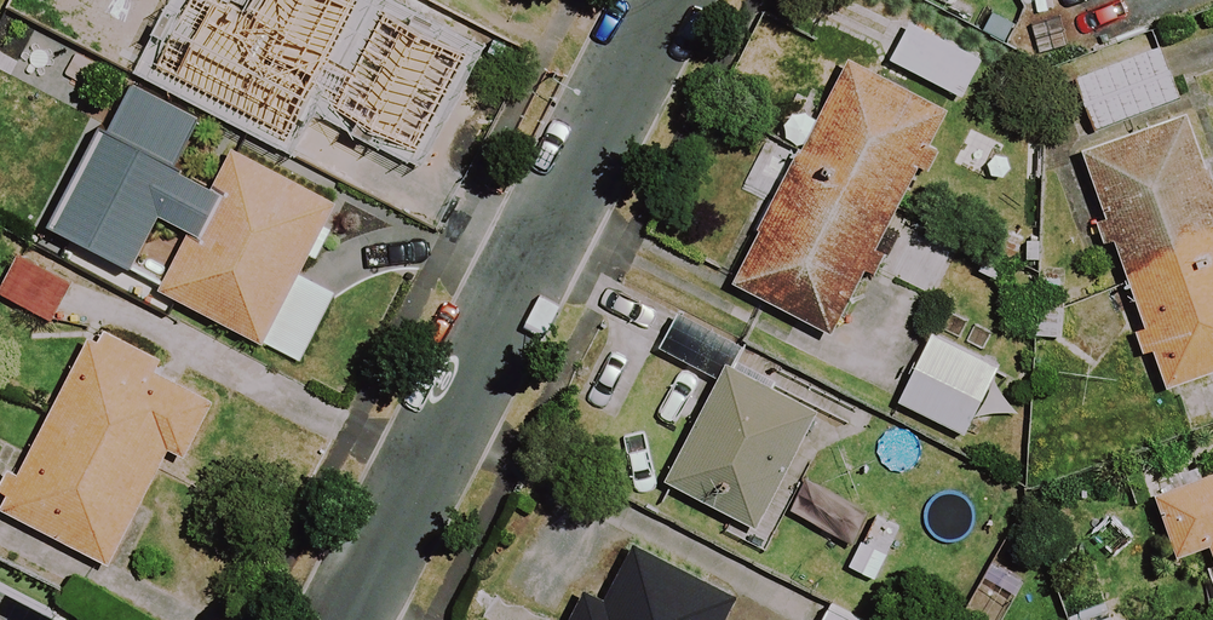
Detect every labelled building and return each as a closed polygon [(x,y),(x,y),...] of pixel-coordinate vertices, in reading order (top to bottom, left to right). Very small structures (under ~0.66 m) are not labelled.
[(0,8),(0,9),(195,111),(228,48),(136,0),(4,0),(0,8)] [(382,0),(319,0),(271,95),(384,153),(416,89),(429,96),(458,39),(382,0)] [(980,62),(910,25),(889,64),(959,102),(980,62)] [(1177,102),(1158,49),(1071,81),(1091,134),(1177,102)] [(946,114),(848,64),(734,288),(832,338),(946,114)] [(1186,121),(1082,156),(1163,392),(1212,375),(1212,199),(1186,121)] [(334,207),(231,152),(157,292),(296,366),(332,299),(295,279),(334,207)] [(177,208),(70,156),(32,234),(138,286),(177,208)] [(18,257),(0,291),(0,299),(49,324),(69,284),(18,257)] [(158,365),(93,332),(0,512),(108,567),(167,453),(182,461),(211,404),(154,374),(158,365)] [(995,371),(928,336),(894,403),(961,438),(995,371)] [(818,415),(726,368),(665,487),(756,534),(818,415)] [(1154,497),(1176,560),(1210,548),(1212,558),(1212,476),(1154,497)] [(620,532),(576,619),(726,619),(740,592),(620,532)] [(0,597),(0,619),(47,619),(0,597)] [(831,605),(823,619),(861,619),(831,605)]
